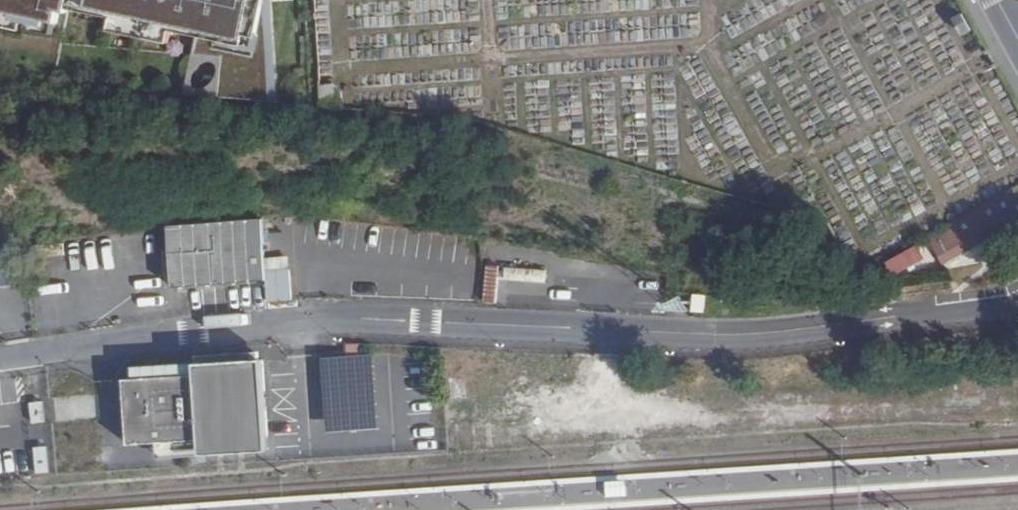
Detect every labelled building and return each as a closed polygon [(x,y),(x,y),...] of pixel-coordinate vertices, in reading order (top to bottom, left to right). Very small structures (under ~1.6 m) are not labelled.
[(18,31),(21,21),(46,26),(47,20),(58,22),(61,10),(68,12),(69,7),(112,16),(109,29),(167,41),(170,28),(196,33),(193,52),(220,57),(218,97),(278,102),(272,0),(0,0),(0,27),(18,31)] [(322,106),(343,108),(341,92),(339,88),(320,86),(322,106)] [(1009,197),(931,241),(944,265),(1017,224),(1017,213),(1009,197)] [(265,258),(263,221),(170,227),(173,287),(267,281),(265,258)] [(16,285),(14,247),(0,248),(0,286),(16,285)] [(923,262),(916,248),(885,265),(893,278),(923,262)] [(290,256),(265,258),(267,281),(268,301),(293,299),(290,256)] [(203,376),(132,379),(134,444),(273,438),(270,361),(203,364),(203,376)]
